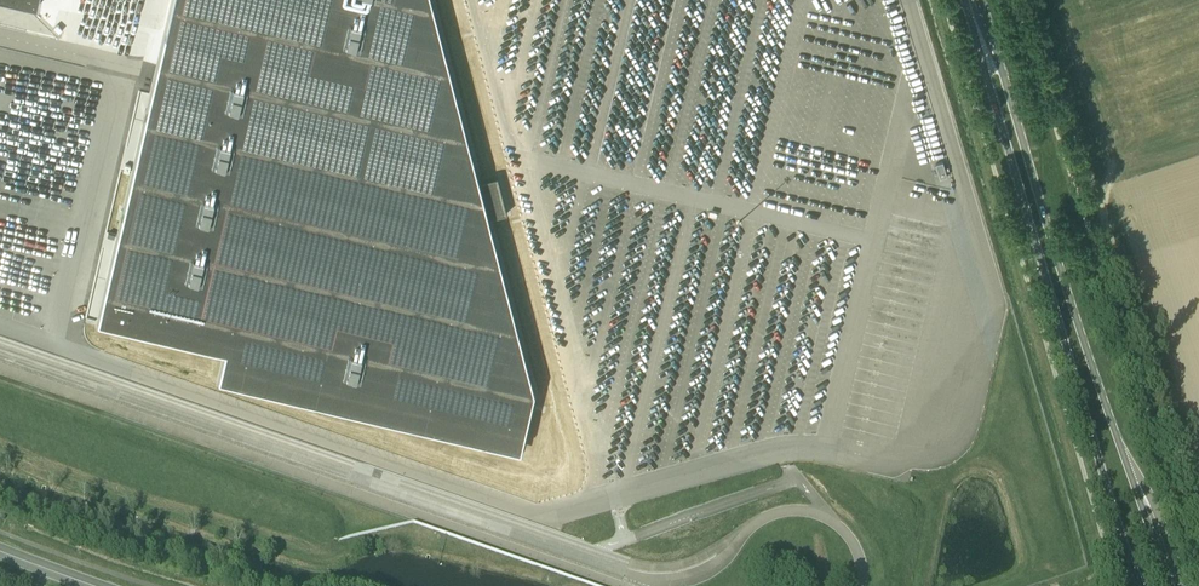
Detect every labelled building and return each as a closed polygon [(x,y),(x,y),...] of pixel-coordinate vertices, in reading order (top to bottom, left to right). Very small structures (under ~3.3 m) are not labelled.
[(43,9),(45,0),(5,0),(43,9)] [(103,331),(227,361),(221,386),(520,460),(535,399),(430,0),(178,0),(103,331)]
